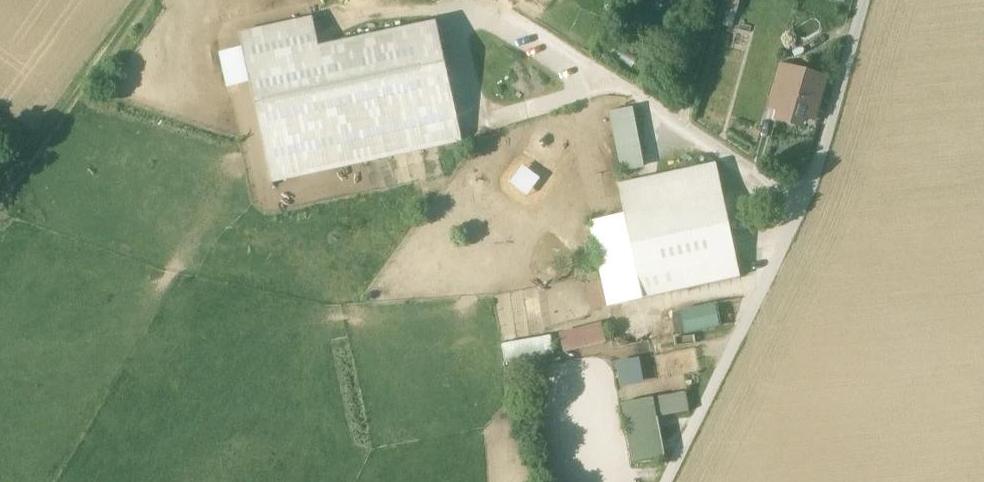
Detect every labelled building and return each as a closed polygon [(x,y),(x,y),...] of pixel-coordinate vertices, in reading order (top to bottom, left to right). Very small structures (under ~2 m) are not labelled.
[(726,9),(739,13),(743,0),(729,0),(726,9)] [(241,34),(247,64),(319,48),(312,19),(241,34)] [(319,48),(247,64),(272,179),(460,139),(435,23),(319,48)] [(800,74),(791,71),(788,80),(776,76),(768,106),(780,110),(778,116),(784,118),(786,123),(793,127),(801,123),(803,119),(804,116),(813,119),(824,81),(811,77),(807,71),(800,74)] [(621,174),(645,169),(633,108),(609,113),(621,174)] [(716,164),(618,185),(624,216),(625,216),(723,195),(716,164)] [(523,166),(510,184),(528,197),(541,180),(523,166)] [(723,195),(625,216),(624,216),(591,223),(609,306),(740,277),(723,195)] [(680,311),(685,335),(720,327),(715,304),(680,311)] [(606,322),(562,330),(566,350),(610,342),(606,322)] [(505,341),(507,359),(557,353),(555,335),(505,341)] [(629,387),(644,384),(639,358),(625,361),(625,362),(616,364),(620,387),(628,385),(629,387)] [(685,393),(654,399),(657,418),(689,412),(685,393)] [(654,399),(622,404),(633,463),(665,457),(657,418),(654,399)]
